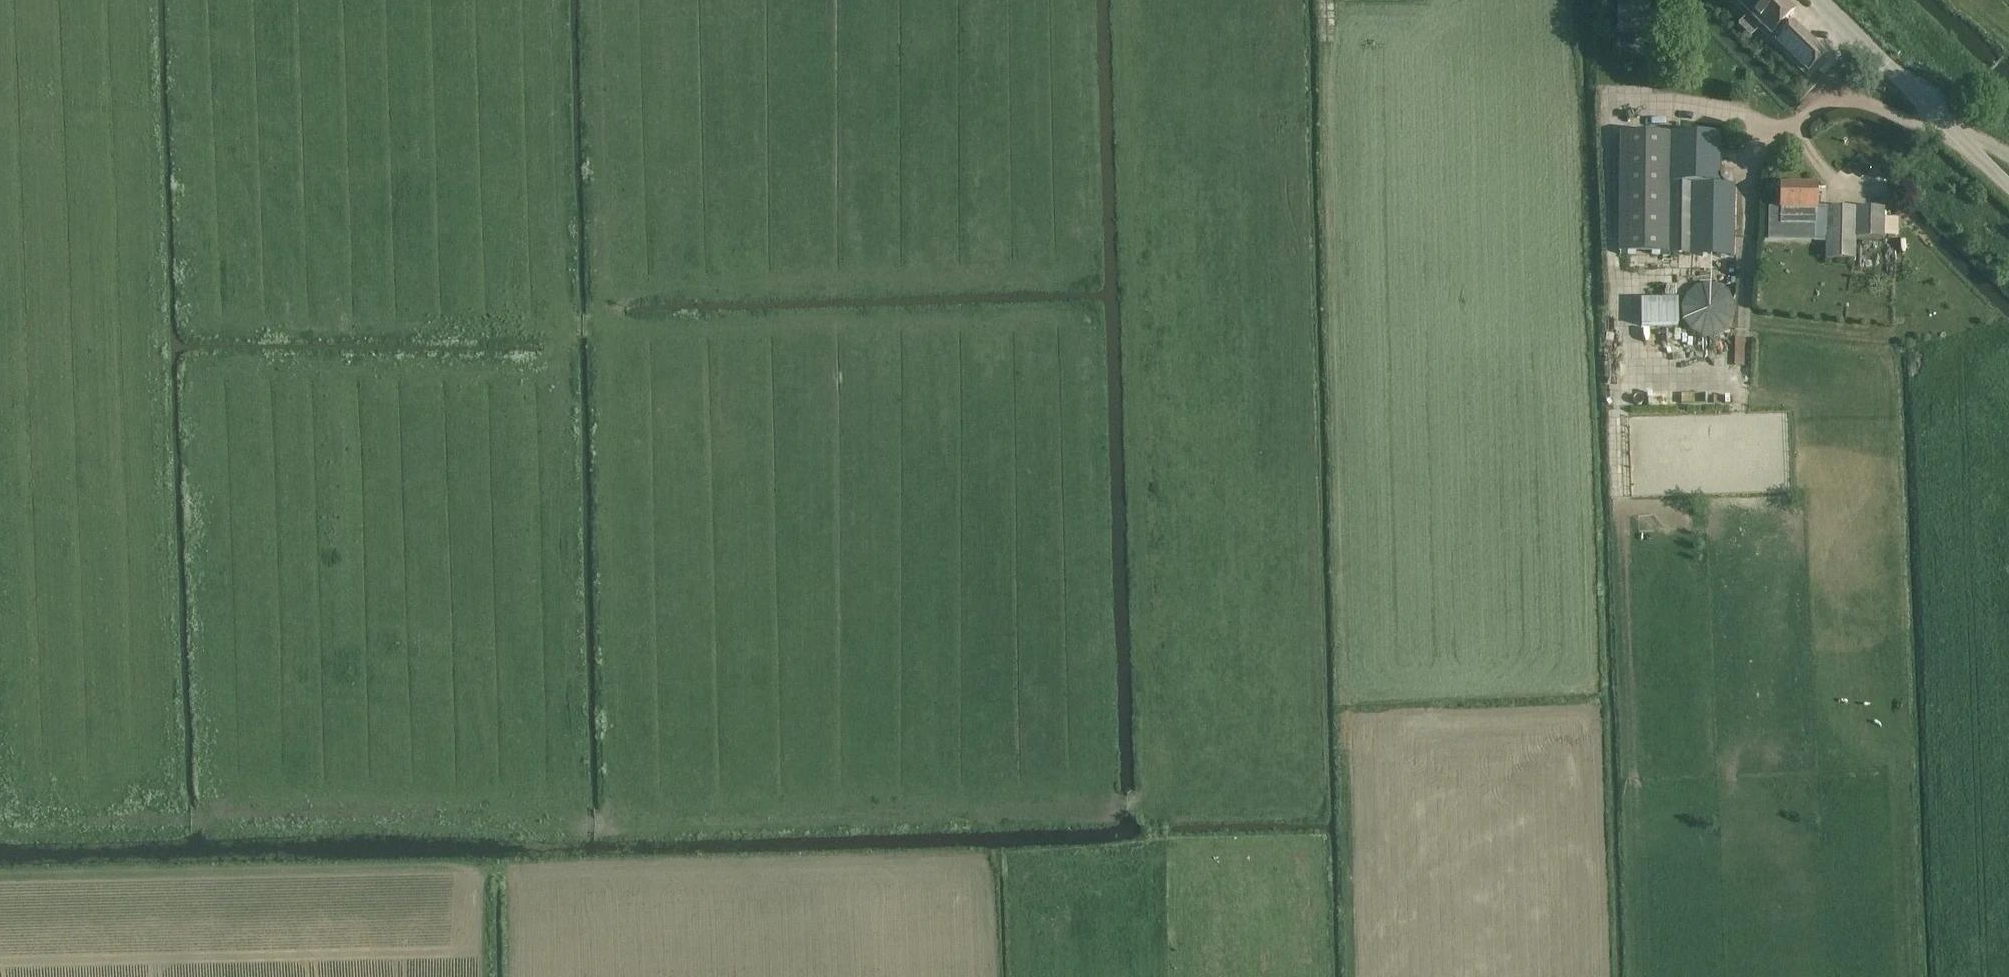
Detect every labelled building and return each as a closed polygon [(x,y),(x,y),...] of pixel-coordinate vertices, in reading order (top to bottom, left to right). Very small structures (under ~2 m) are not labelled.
[(1740,1),(1772,32),(1774,29),(1780,35),(1775,40),(1807,71),(1825,52),(1794,21),(1791,24),(1785,19),(1795,8),(1786,0),(1742,0),(1740,1)] [(1646,1),(1617,2),(1618,32),(1634,32),(1635,44),(1647,43),(1646,1)] [(1623,135),(1619,135),(1619,255),(1669,255),(1689,256),(1732,257),(1732,237),(1733,185),(1718,185),(1719,160),(1719,135),(1671,133),(1671,135),(1623,135)] [(1779,226),(1796,227),(1797,210),(1815,210),(1814,238),(1826,239),(1826,259),(1854,260),(1855,239),(1883,239),(1883,208),(1827,207),(1827,210),(1816,210),(1816,186),(1780,185),(1779,210),(1780,210),(1779,226)]
